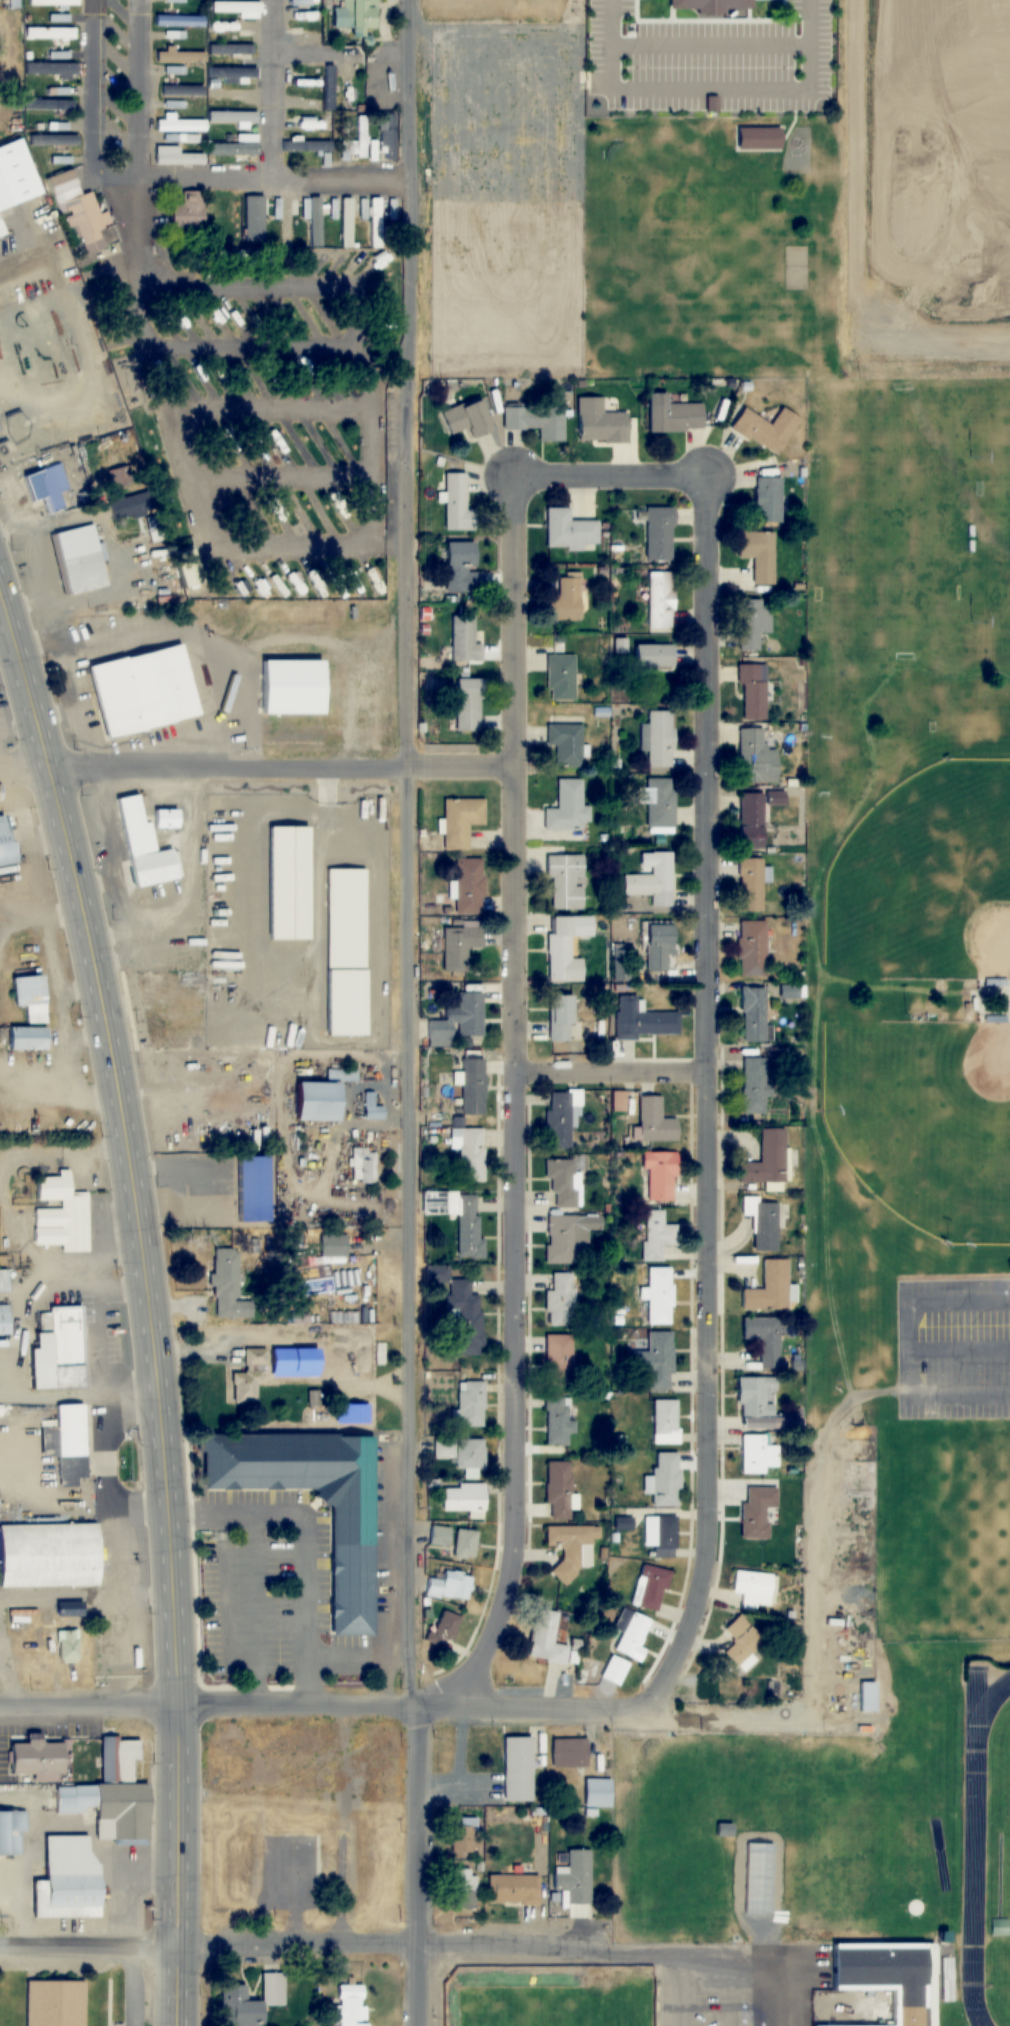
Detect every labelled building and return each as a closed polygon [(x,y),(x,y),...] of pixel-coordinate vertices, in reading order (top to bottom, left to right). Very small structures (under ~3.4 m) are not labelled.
[(343,9),(331,9),(331,29),(350,29),(350,37),(362,37),(362,28),(377,28),(376,0),(343,0),(343,9)] [(698,9),(698,12),(751,12),(751,0),(668,0),(668,9),(698,9)] [(239,18),(259,18),(259,2),(212,2),(212,14),(239,14),(239,18)] [(155,26),(204,26),(204,16),(155,16),(155,26)] [(259,23),(210,23),(210,34),(237,34),(237,38),(259,38),(259,23)] [(74,40),(74,27),(26,27),(26,40),(74,40)] [(210,57),(253,57),(253,45),(210,45),(210,57)] [(157,62),(204,62),(204,52),(157,52),(157,62)] [(80,64),(34,64),(34,77),(80,77),(80,64)] [(335,110),(335,66),(325,66),(325,110),(335,110)] [(257,78),(257,68),(209,68),(209,78),(257,78)] [(341,110),(352,110),(352,77),(341,77),(341,110)] [(204,97),(204,86),(162,86),(162,97),(204,97)] [(235,100),(235,90),(210,90),(210,100),(235,100)] [(25,112),(74,112),(74,100),(25,100),(25,112)] [(257,113),(208,113),(208,122),(257,122),(257,113)] [(395,114),(382,114),(382,161),(395,161),(395,114)] [(356,142),(343,142),(343,159),(366,160),(366,117),(356,117),(356,142)] [(205,132),(205,120),(155,120),(155,132),(205,132)] [(330,133),(330,122),(283,122),(283,133),(330,133)] [(780,129),(736,129),(736,151),(780,151),(780,129)] [(29,146),(78,146),(78,135),(29,135),(29,146)] [(259,155),(259,135),(238,135),(238,145),(209,145),(209,155),(259,155)] [(40,195),(21,139),(0,146),(0,209),(40,195)] [(331,153),(331,140),(290,140),(290,141),(281,141),(281,153),(331,153)] [(179,155),(179,146),(155,146),(155,166),(204,166),(204,155),(179,155)] [(117,245),(107,212),(100,214),(93,192),(78,197),(70,171),(46,178),(55,207),(66,204),(81,255),(117,245)] [(203,192),(182,192),(182,204),(171,204),(171,230),(203,230),(203,192)] [(245,243),(264,243),(264,197),(245,197),(245,243)] [(311,219),(311,247),(323,247),(323,199),(305,199),(305,219),(311,219)] [(368,239),(380,239),(380,199),(368,199),(368,239)] [(281,244),(293,244),(293,202),(281,202),(281,244)] [(341,207),(341,247),(355,247),(355,207),(341,207)] [(664,424),(664,430),(645,431),(644,392),(664,392),(664,399),(700,398),(701,423),(664,424)] [(596,434),(578,434),(578,394),(597,394),(598,408),(623,407),(625,440),(596,442),(596,434)] [(440,413),(448,435),(466,428),(471,439),(492,431),(480,398),(440,413)] [(768,421),(779,404),(799,417),(783,441),(775,452),(729,423),(742,404),(768,421)] [(538,429),(538,442),(564,441),(563,407),(503,407),(503,429),(538,429)] [(20,475),(28,502),(40,498),(44,513),(63,507),(59,493),(69,490),(61,463),(20,475)] [(465,509),(465,473),(445,473),(445,531),(473,531),(473,509),(465,509)] [(755,474),(781,474),(781,523),(755,523),(755,474)] [(114,508),(149,508),(149,497),(114,497),(114,508)] [(644,504),(670,504),(670,555),(644,555),(644,504)] [(565,542),(544,542),(543,506),(569,505),(570,520),(594,520),(594,552),(565,552),(565,542)] [(94,524),(53,533),(66,593),(107,584),(94,524)] [(752,554),(738,554),(737,530),(771,529),(772,549),(773,579),(753,580),(752,554)] [(473,568),(473,543),(444,543),(444,594),(467,593),(467,568),(473,568)] [(667,607),(667,626),(647,626),(647,571),(666,571),(666,590),(673,590),(673,607),(667,607)] [(558,575),(576,575),(577,612),(562,612),(563,615),(547,615),(547,594),(558,593),(558,575)] [(759,630),(759,647),(739,647),(739,597),(759,598),(759,611),(769,611),(769,630),(759,630)] [(451,662),(482,662),(482,645),(474,645),(474,616),(451,616),(451,662)] [(614,636),(625,636),(625,647),(614,647),(614,636)] [(632,641),(672,641),(671,663),(632,663),(632,641)] [(197,719),(182,645),(86,664),(101,738),(197,719)] [(575,701),(575,656),(547,656),(547,701),(575,701)] [(738,720),(766,720),(766,666),(738,666),(738,720)] [(454,679),(454,731),(480,731),(480,679),(454,679)] [(648,767),(673,767),(673,711),(648,711),(648,767)] [(547,748),(556,748),(556,768),(582,768),(582,725),(547,725),(547,748)] [(778,750),(764,750),(764,729),(739,729),(739,783),(778,783),(778,750)] [(674,778),(647,778),(647,834),(675,834),(674,778)] [(583,807),(583,780),(558,780),(558,809),(544,809),(544,829),(589,829),(589,807),(583,807)] [(738,793),(739,849),(763,849),(762,806),(785,806),(785,792),(738,793)] [(116,799),(132,888),(177,880),(171,849),(156,852),(152,831),(179,826),(176,808),(145,814),(141,794),(116,799)] [(443,799),(444,851),(468,851),(468,825),(484,825),(484,799),(443,799)] [(12,863),(5,815),(0,815),(0,865),(12,863)] [(307,827),(266,828),(267,940),(308,940),(307,827)] [(545,849),(546,878),(551,878),(552,910),(583,910),(583,886),(574,886),(574,879),(582,879),(582,855),(569,855),(569,849),(545,849)] [(672,853),(651,853),(651,875),(623,875),(623,895),(652,895),(652,907),(672,907),(672,853)] [(738,912),(762,912),(763,859),(738,858),(738,912)] [(456,915),(484,915),(484,859),(456,859),(456,915)] [(365,869),(325,869),(325,1036),(365,1036),(365,869)] [(548,917),(548,981),(582,981),(582,958),(570,958),(570,937),(591,937),(591,917),(548,917)] [(766,921),(739,921),(739,976),(766,976),(766,921)] [(646,971),(671,971),(671,926),(645,926),(646,971)] [(442,928),(443,971),(467,971),(466,947),(482,947),(482,928),(442,928)] [(12,1008),(22,1007),(23,1025),(45,1023),(41,975),(10,978),(12,1008)] [(780,1003),(800,1003),(800,983),(780,983),(780,1003)] [(774,1025),(766,1025),(765,988),(741,988),(741,1042),(774,1042),(774,1025)] [(427,1019),(427,1040),(451,1040),(451,1025),(458,1025),(458,1036),(483,1036),(482,992),(458,993),(458,1008),(444,1008),(444,1019),(427,1019)] [(549,1041),(572,1041),(572,995),(549,995),(549,1041)] [(636,1034),(679,1034),(679,1012),(644,1011),(644,998),(617,998),(617,1039),(636,1039),(636,1034)] [(44,1051),(44,1028),(6,1028),(6,1051),(44,1051)] [(766,1058),(742,1058),(742,1115),(765,1115),(766,1058)] [(462,1116),(485,1116),(485,1059),(462,1059),(462,1116)] [(291,1123),(335,1123),(335,1083),(291,1083),(291,1123)] [(547,1092),(547,1150),(571,1150),(571,1128),(580,1128),(580,1092),(547,1092)] [(383,1119),(383,1107),(374,1107),(374,1093),(365,1093),(365,1119),(383,1119)] [(661,1097),(638,1097),(638,1142),(676,1142),(676,1119),(661,1119),(661,1097)] [(459,1150),(459,1182),(484,1182),(484,1129),(451,1129),(451,1150),(459,1150)] [(737,1164),(737,1183),(786,1183),(785,1129),(760,1129),(760,1163),(737,1164)] [(352,1185),(376,1185),(376,1149),(352,1149),(352,1185)] [(641,1170),(647,1170),(647,1202),(674,1202),(675,1153),(642,1153),(641,1170)] [(235,1158),(237,1226),(270,1225),(269,1157),(235,1158)] [(545,1161),(545,1181),(553,1181),(554,1209),(582,1208),(582,1173),(574,1173),(574,1160),(545,1161)] [(34,1210),(34,1246),(61,1246),(61,1253),(88,1253),(87,1193),(70,1193),(69,1176),(34,1177),(34,1202),(59,1202),(59,1210),(34,1210)] [(458,1215),(458,1258),(486,1258),(485,1239),(478,1239),(478,1192),(423,1193),(423,1215),(458,1215)] [(742,1215),(753,1215),(753,1252),(778,1252),(778,1203),(757,1203),(757,1197),(742,1197),(742,1215)] [(677,1246),(677,1225),(664,1225),(664,1211),(644,1211),(644,1261),(662,1261),(662,1246),(677,1246)] [(546,1216),(546,1264),(576,1264),(576,1242),(588,1242),(588,1232),(601,1232),(601,1216),(546,1216)] [(347,1257),(347,1234),(319,1234),(319,1257),(347,1257)] [(216,1248),(213,1319),(241,1320),(244,1249),(216,1248)] [(741,1310),(787,1310),(787,1260),(763,1260),(763,1290),(741,1290),(741,1310)] [(448,1283),(449,1323),(457,1323),(457,1356),(482,1356),(481,1295),(470,1295),(470,1279),(448,1279),(448,1265),(427,1265),(427,1283),(448,1283)] [(671,1325),(671,1268),(647,1268),(647,1325),(671,1325)] [(546,1291),(546,1326),(574,1326),(574,1273),(552,1273),(552,1291),(546,1291)] [(9,1336),(9,1306),(0,1306),(0,1336),(9,1336)] [(29,1390),(82,1389),(80,1308),(40,1309),(40,1333),(32,1333),(33,1348),(28,1349),(29,1390)] [(759,1340),(759,1368),(782,1368),(783,1319),(742,1319),(742,1340),(759,1340)] [(668,1390),(668,1375),(673,1375),(672,1331),(647,1332),(647,1353),(644,1353),(644,1391),(668,1390)] [(572,1336),(547,1336),(547,1380),(572,1380),(572,1336)] [(267,1348),(245,1348),(245,1372),(232,1372),(233,1404),(256,1404),(256,1384),(261,1384),(261,1371),(283,1371),(283,1357),(267,1357),(267,1348)] [(739,1378),(739,1416),(773,1417),(773,1404),(766,1404),(766,1378),(739,1378)] [(484,1427),(484,1382),(458,1382),(458,1427),(484,1427)] [(546,1446),(568,1446),(568,1434),(575,1434),(575,1422),(569,1422),(569,1397),(546,1397),(546,1446)] [(678,1400),(654,1400),(654,1436),(678,1436),(678,1400)] [(57,1405),(60,1516),(79,1515),(78,1479),(87,1478),(85,1404),(57,1405)] [(742,1428),(777,1428),(777,1419),(742,1419),(742,1428)] [(372,1433),(210,1432),(210,1490),(312,1491),(312,1505),(330,1505),(330,1636),(371,1637),(372,1433)] [(741,1435),(741,1475),(764,1475),(764,1467),(777,1467),(777,1445),(767,1445),(767,1435),(741,1435)] [(483,1440),(434,1440),(434,1457),(455,1457),(455,1469),(463,1469),(463,1480),(484,1480),(483,1440)] [(654,1453),(654,1477),(644,1477),(644,1493),(652,1493),(652,1505),(679,1506),(679,1453),(654,1453)] [(570,1519),(571,1462),(548,1462),(548,1519),(570,1519)] [(467,1511),(467,1518),(485,1518),(485,1485),(442,1485),(442,1511),(467,1511)] [(777,1488),(743,1487),(742,1538),(767,1539),(767,1507),(776,1507),(777,1488)] [(676,1517),(646,1517),(646,1557),(676,1557),(676,1517)] [(96,1585),(0,1586),(0,1525),(96,1524),(96,1585)] [(452,1527),(430,1526),(429,1545),(450,1547),(452,1527)] [(546,1526),(546,1545),(558,1545),(558,1581),(574,1581),(574,1567),(591,1567),(591,1539),(599,1539),(599,1527),(546,1526)] [(476,1559),(476,1529),(455,1529),(455,1559),(476,1559)] [(671,1572),(642,1564),(631,1605),(660,1613),(671,1572)] [(469,1602),(473,1574),(443,1570),(442,1580),(428,1578),(426,1596),(469,1602)] [(777,1575),(734,1571),(732,1594),(743,1595),(743,1603),(774,1605),(777,1575)] [(566,1665),(569,1647),(554,1645),(559,1613),(536,1610),(528,1659),(566,1665)] [(613,1653),(639,1664),(645,1650),(639,1647),(650,1621),(630,1612),(613,1653)] [(750,1654),(763,1641),(737,1615),(724,1629),(736,1641),(723,1654),(743,1674),(757,1660),(750,1654)] [(60,1663),(78,1663),(78,1633),(60,1633),(60,1663)] [(630,1666),(612,1656),(599,1678),(618,1688),(630,1666)] [(859,1711),(858,1682),(874,1682),(874,1711),(859,1711)] [(531,1737),(504,1737),(504,1802),(531,1802),(531,1737)] [(94,1841),(148,1840),(147,1785),(133,1785),(133,1762),(139,1762),(138,1739),(106,1739),(107,1786),(54,1787),(54,1816),(84,1815),(84,1808),(94,1808),(94,1841)] [(587,1768),(587,1739),(552,1739),(552,1768),(587,1768)] [(13,1742),(59,1742),(58,1773),(13,1772),(13,1742)] [(610,1779),(585,1779),(585,1808),(610,1808),(610,1779)] [(22,1854),(22,1832),(26,1832),(26,1811),(0,1812),(0,1855),(22,1854)] [(475,1818),(459,1818),(459,1825),(451,1825),(451,1853),(475,1853),(475,1818)] [(31,1881),(31,1918),(109,1918),(109,1903),(93,1903),(92,1836),(42,1837),(42,1880),(31,1881)] [(591,1850),(567,1850),(567,1868),(554,1868),(554,1891),(567,1891),(567,1905),(591,1905),(591,1850)] [(476,1869),(452,1869),(452,1908),(476,1908),(476,1869)] [(539,1875),(490,1875),(490,1903),(539,1903),(539,1875)] [(933,1944),(828,1947),(829,1989),(892,1987),(892,2024),(808,2025),(934,2025),(933,1944)] [(260,2005),(284,2005),(284,1973),(261,1972),(261,2001),(246,2001),(246,1985),(223,1985),(222,2025),(259,2025),(260,2005)] [(83,1981),(24,1981),(24,2025),(83,2025),(83,1981)] [(368,2005),(363,2005),(362,1984),(336,1985),(337,2025),(368,2025),(368,2005)]
